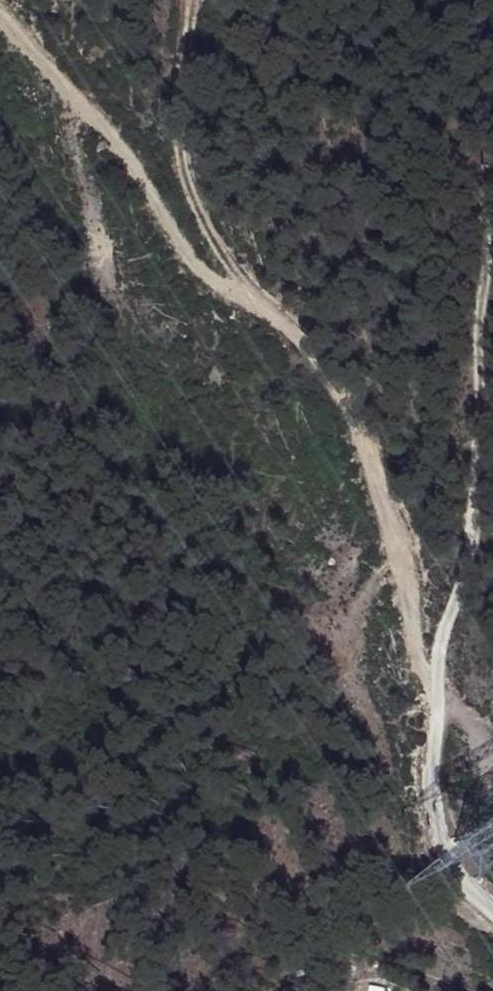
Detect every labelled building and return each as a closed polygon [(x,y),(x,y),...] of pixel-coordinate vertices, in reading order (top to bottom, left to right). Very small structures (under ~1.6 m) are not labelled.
[(310,975),(302,986),(303,990),(304,990),(313,990),(319,982),(310,975)]
